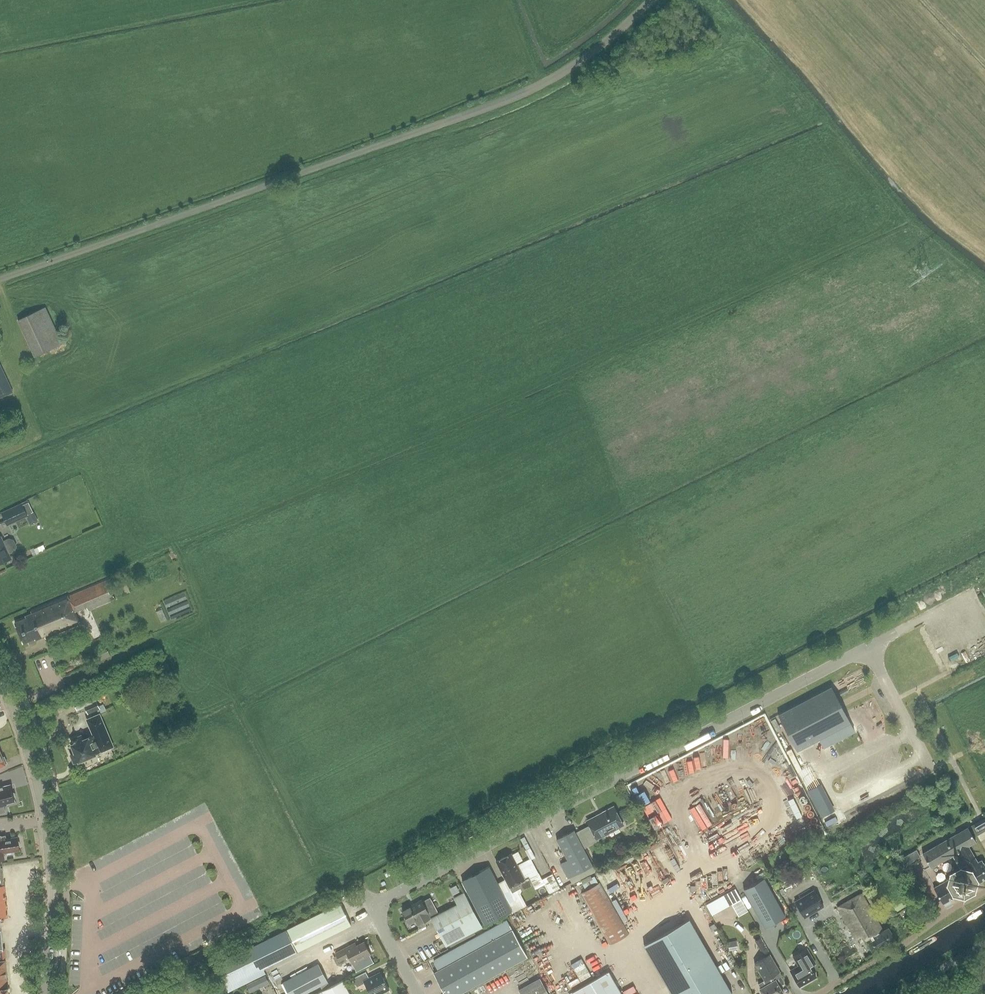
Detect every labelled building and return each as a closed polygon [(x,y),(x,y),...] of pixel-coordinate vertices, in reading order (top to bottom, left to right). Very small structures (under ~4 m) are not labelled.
[(18,320),(35,357),(63,343),(46,306),(18,320)] [(14,391),(0,363),(0,398),(14,391)] [(23,503),(2,513),(8,525),(29,516),(23,503)] [(36,514),(29,517),(32,524),(39,521),(36,514)] [(11,558),(10,555),(16,552),(18,547),(15,540),(10,539),(4,541),(2,536),(0,537),(0,563),(11,558)] [(37,554),(49,549),(47,543),(34,548),(37,554)] [(26,619),(21,621),(14,624),(23,644),(28,642),(30,646),(36,644),(35,640),(44,636),(45,638),(80,623),(75,613),(87,608),(88,610),(115,599),(107,580),(41,607),(31,611),(32,613),(25,616),(26,619)] [(189,593),(167,599),(172,618),(194,612),(189,593)] [(832,686),(779,714),(798,751),(851,723),(832,686)] [(94,693),(74,701),(78,710),(86,707),(88,714),(98,710),(100,714),(107,711),(104,704),(99,706),(94,693)] [(83,740),(81,735),(78,737),(79,739),(72,742),(76,752),(70,755),(74,764),(80,761),(81,763),(93,757),(93,756),(102,752),(102,751),(114,746),(100,714),(86,720),(93,735),(83,740)] [(700,777),(726,766),(719,750),(662,775),(667,788),(685,780),(687,784),(700,778),(700,777)] [(5,810),(4,805),(7,804),(6,802),(15,800),(14,797),(15,795),(15,792),(12,791),(10,785),(0,787),(0,811),(5,810)] [(583,846),(623,825),(614,807),(587,820),(590,825),(576,832),(575,830),(558,839),(568,859),(561,863),(568,879),(593,866),(583,846)] [(974,826),(981,838),(984,836),(984,820),(974,826)] [(984,878),(984,864),(982,859),(978,861),(968,845),(976,841),(967,827),(922,853),(931,867),(952,854),(960,868),(968,863),(969,866),(934,887),(943,903),(959,893),(959,895),(977,884),(976,883),(984,878)] [(4,858),(3,851),(19,849),(19,845),(20,843),(19,841),(18,839),(17,837),(6,839),(5,834),(0,835),(0,859),(4,858)] [(531,847),(526,849),(532,859),(536,857),(531,847)] [(917,849),(907,855),(911,862),(921,856),(917,849)] [(523,906),(515,890),(519,888),(517,883),(525,879),(511,853),(496,861),(505,879),(497,883),(512,912),(523,906)] [(535,864),(522,871),(526,880),(530,878),(535,888),(545,883),(535,864)] [(3,885),(3,883),(4,883),(3,865),(0,866),(0,993),(10,993),(9,987),(7,987),(2,930),(0,930),(0,927),(2,927),(1,920),(1,916),(7,916),(5,884),(3,885)] [(593,866),(570,878),(572,883),(596,871),(593,866)] [(512,912),(497,883),(489,867),(462,880),(484,924),(511,910),(512,912)] [(597,874),(585,878),(588,886),(600,882),(597,874)] [(765,877),(744,889),(765,928),(786,916),(765,877)] [(581,893),(611,944),(630,933),(601,882),(581,893)] [(709,901),(715,913),(736,904),(741,915),(751,910),(740,887),(709,901)] [(814,890),(795,901),(805,918),(824,906),(814,890)] [(874,952),(895,939),(888,927),(883,930),(862,893),(838,907),(856,938),(864,934),(874,952)] [(410,923),(416,920),(419,924),(431,918),(443,938),(447,947),(482,929),(477,920),(466,900),(439,914),(430,897),(422,901),(421,900),(402,910),(410,923)] [(286,929),(215,965),(226,986),(352,923),(341,902),(286,929)] [(513,930),(507,920),(437,958),(443,968),(435,973),(446,993),(460,993),(528,957),(513,930)] [(646,945),(674,993),(731,993),(733,993),(691,920),(646,945)] [(764,936),(759,939),(767,955),(772,952),(764,936)] [(357,970),(364,967),(375,961),(374,961),(370,954),(372,953),(365,940),(353,946),(352,944),(336,952),(337,955),(332,958),(325,956),(323,962),(334,983),(345,977),(341,971),(343,963),(349,960),(347,957),(349,956),(353,962),(357,970)] [(791,971),(800,986),(817,976),(811,966),(816,963),(807,948),(793,956),(799,966),(791,971)] [(754,963),(764,980),(759,984),(762,988),(760,989),(763,993),(783,993),(784,993),(776,979),(775,980),(773,975),(780,971),(770,954),(754,963)] [(586,957),(576,962),(584,979),(595,974),(586,957)] [(328,982),(319,964),(284,982),(290,993),(304,993),(321,985),(323,989),(330,985),(328,982)] [(390,990),(381,972),(369,978),(366,971),(353,978),(357,987),(365,983),(371,993),(378,993),(382,992),(383,993),(390,990)] [(572,992),(573,993),(623,993),(609,971),(572,992)] [(266,974),(248,983),(251,990),(269,981),(266,974)] [(540,977),(519,989),(522,993),(549,993),(540,977)] [(343,980),(314,993),(350,993),(343,980)]
